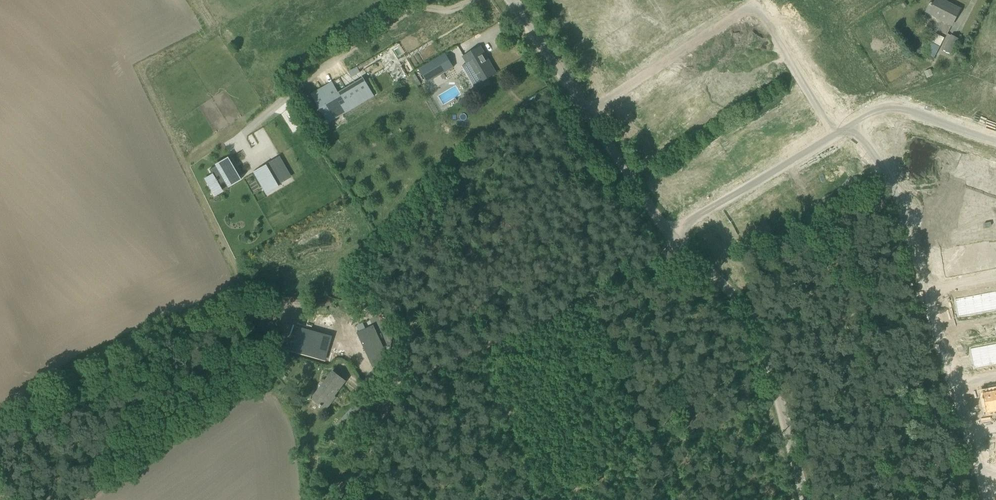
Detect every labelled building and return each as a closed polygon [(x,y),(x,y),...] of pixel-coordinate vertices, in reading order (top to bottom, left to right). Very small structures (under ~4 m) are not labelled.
[(693,3),(704,19),(711,14),(702,0),(697,0),(693,3)] [(711,14),(718,9),(712,0),(702,0),(711,14)] [(718,9),(725,5),(722,0),(712,0),(718,9)] [(951,26),(960,10),(941,0),(932,0),(926,12),(951,26)] [(693,3),(686,7),(697,23),(704,19),(693,3)] [(686,7),(679,12),(690,28),(697,23),(686,7)] [(647,33),(638,39),(648,55),(658,49),(647,33)] [(924,54),(933,59),(944,38),(935,33),(924,54)] [(943,50),(951,54),(959,38),(950,34),(943,50)] [(638,39),(631,44),(641,60),(648,55),(638,39)] [(631,44),(624,48),(634,64),(641,60),(631,44)] [(462,66),(474,87),(495,74),(480,47),(463,57),(467,63),(462,66)] [(624,48),(617,53),(627,69),(634,64),(624,48)] [(617,53),(607,59),(618,75),(627,69),(617,53)] [(356,66),(349,71),(351,76),(359,71),(356,66)] [(930,69),(924,72),(927,77),(932,75),(930,69)] [(681,73),(673,79),(683,95),(692,89),(681,73)] [(331,81),(311,93),(325,118),(371,91),(364,79),(356,83),(355,81),(349,84),(351,86),(338,94),(331,81)] [(673,79),(664,85),(675,101),(683,95),(673,79)] [(664,85),(655,90),(666,106),(675,101),(664,85)] [(655,90),(647,96),(657,112),(666,106),(655,90)] [(647,96),(638,102),(649,118),(657,112),(647,96)] [(797,118),(788,124),(797,140),(807,135),(797,118)] [(278,123),(266,130),(272,140),(284,134),(278,123)] [(788,124),(779,129),(789,145),(797,140),(788,124)] [(779,129),(770,134),(780,151),(789,145),(779,129)] [(770,134),(762,139),(771,156),(780,151),(770,134)] [(761,139),(753,144),(762,161),(771,156),(761,139)] [(753,144),(744,150),(753,166),(762,161),(753,144)] [(744,150),(735,155),(744,172),(753,166),(744,150)] [(948,152),(941,174),(953,178),(959,161),(953,159),(954,154),(948,152)] [(964,158),(958,176),(969,180),(976,162),(977,158),(970,156),(969,159),(964,158)] [(215,180),(207,184),(214,195),(221,191),(218,185),(224,181),(228,187),(240,180),(238,177),(241,175),(230,157),(228,159),(227,157),(214,164),(215,166),(209,170),(211,174),(215,180)] [(976,162),(969,180),(981,184),(987,166),(983,164),(984,160),(977,158),(976,162)] [(272,162),(254,173),(266,194),(272,190),(271,188),(283,181),(272,162)] [(830,162),(823,166),(832,182),(839,177),(830,162)] [(981,184),(992,188),(995,175),(995,165),(993,164),(992,167),(987,166),(981,184)] [(823,166),(815,170),(824,186),(832,182),(823,166)] [(815,170),(808,175),(817,190),(824,186),(815,170)] [(808,175),(800,179),(810,195),(817,190),(808,175)] [(767,198),(757,204),(767,221),(777,215),(767,198)] [(757,204),(749,208),(759,226),(767,221),(757,204)] [(749,208),(740,213),(751,231),(759,226),(749,208)] [(987,248),(990,267),(995,266),(995,252),(995,247),(987,248)] [(987,248),(978,250),(982,269),(990,267),(987,248)] [(978,250),(968,252),(972,270),(972,271),(982,269),(978,250)] [(968,252),(960,253),(964,272),(972,270),(968,252)] [(960,253),(952,255),(956,274),(964,272),(960,253)] [(952,255),(943,256),(947,275),(956,274),(952,255)] [(988,294),(980,295),(984,313),(992,311),(988,294)] [(980,295),(972,297),(975,314),(984,313),(980,295)] [(972,297),(964,298),(967,316),(975,314),(972,297)] [(964,298),(955,300),(958,318),(967,316),(964,298)] [(373,322),(358,328),(365,345),(372,342),(378,359),(387,356),(373,322)] [(300,328),(297,342),(300,343),(298,352),(327,360),(332,340),(323,337),(324,334),(300,328)] [(987,347),(991,364),(995,363),(995,348),(995,345),(987,347)] [(987,347),(979,348),(982,366),(991,364),(987,347)] [(979,348),(970,350),(974,368),(982,366),(979,348)] [(332,401),(330,400),(345,381),(332,371),(311,398),(326,409),(332,401)] [(992,392),(983,393),(987,412),(995,410),(992,392)]
